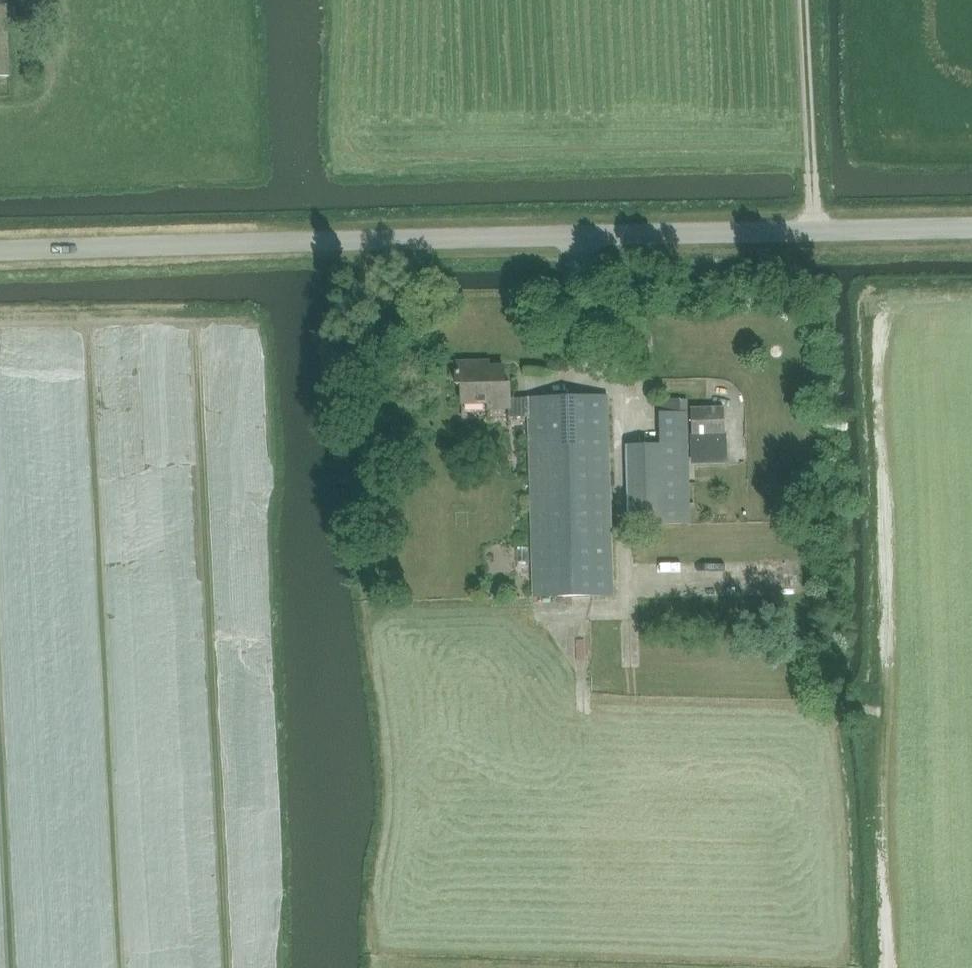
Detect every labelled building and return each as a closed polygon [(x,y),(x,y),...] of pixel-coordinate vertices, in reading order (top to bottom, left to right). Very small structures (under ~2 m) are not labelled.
[(504,366),(478,367),(477,362),(456,362),(457,386),(462,386),(462,403),(489,402),(489,407),(509,407),(510,417),(529,416),(528,399),(510,399),(510,383),(505,383),(504,366)] [(613,594),(608,396),(528,398),(528,399),(529,416),(534,597),(613,594)] [(661,444),(645,444),(647,524),(690,523),(687,399),(658,400),(658,412),(660,412),(661,444)] [(723,408),(691,409),(693,463),(726,462),(724,408),(723,408)]
